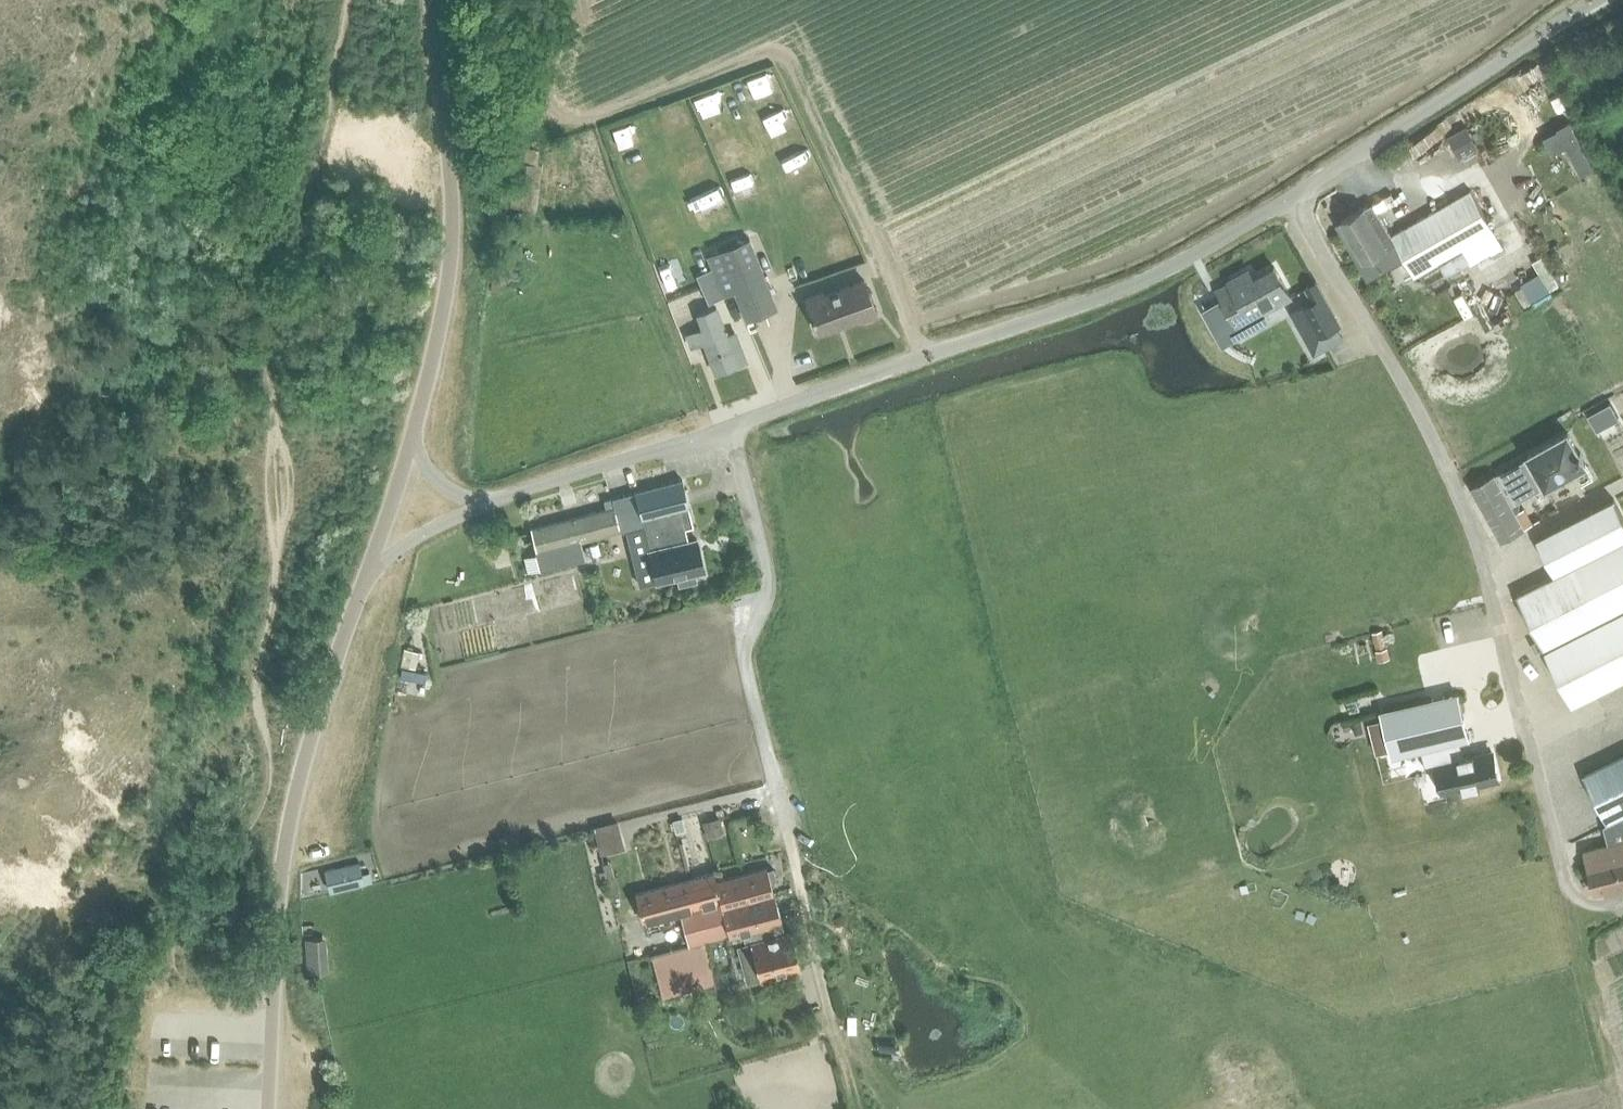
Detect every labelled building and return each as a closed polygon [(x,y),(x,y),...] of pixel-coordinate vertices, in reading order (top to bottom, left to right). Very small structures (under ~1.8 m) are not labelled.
[(1557,127),(1558,129),(1543,136),(1551,152),(1566,145),(1580,173),(1592,167),(1569,121),(1557,127)] [(1467,123),(1448,133),(1460,154),(1478,144),(1467,123)] [(517,161),(510,205),(522,207),(521,219),(534,221),(536,208),(542,164),(537,163),(538,148),(521,146),(519,161),(517,161)] [(1391,234),(1373,202),(1336,222),(1359,262),(1396,242),(1414,275),(1433,266),(1464,248),(1493,230),(1470,190),(1391,234)] [(711,267),(723,296),(734,291),(745,320),(777,308),(749,241),(708,257),(711,267)] [(708,302),(723,296),(711,267),(696,273),(708,302)] [(1234,319),(1237,326),(1291,297),(1274,267),(1253,278),(1249,271),(1230,281),(1232,286),(1220,293),(1223,298),(1209,306),(1220,326),(1234,319)] [(806,299),(818,333),(860,318),(861,320),(877,314),(864,280),(824,295),(823,292),(806,299)] [(1321,295),(1289,313),(1313,356),(1326,349),(1319,336),(1340,324),(1323,294),(1321,295)] [(735,332),(727,335),(717,307),(698,314),(704,329),(687,335),(691,348),(704,343),(715,373),(746,362),(735,332)] [(1610,402),(1587,414),(1596,429),(1618,417),(1610,402)] [(1524,453),(1526,457),(1471,487),(1501,541),(1524,528),(1509,501),(1520,495),(1517,491),(1538,479),(1544,489),(1588,464),(1568,428),(1524,453)] [(613,499),(604,502),(606,509),(612,533),(626,530),(643,525),(642,518),(688,506),(689,506),(683,481),(636,492),(636,493),(613,499)] [(1554,573),(1622,537),(1622,517),(1613,497),(1535,536),(1554,573)] [(643,525),(626,530),(639,585),(656,581),(677,576),(679,584),(696,580),(694,572),(704,569),(696,539),(688,541),(685,528),(693,526),(688,506),(642,518),(643,525)] [(606,509),(568,519),(574,542),(580,541),(612,533),(606,509)] [(568,519),(530,528),(536,552),(540,569),(584,558),(580,541),(574,542),(568,519)] [(507,533),(487,540),(490,548),(509,542),(507,533)] [(1544,649),(1572,704),(1622,678),(1622,540),(1516,595),(1539,639),(1531,643),(1536,653),(1544,649)] [(1457,693),(1380,711),(1391,756),(1421,750),(1425,769),(1438,767),(1438,770),(1433,771),(1437,787),(1442,785),(1444,792),(1498,779),(1491,751),(1473,755),(1473,752),(1472,753),(1472,755),(1470,756),(1464,757),(1462,753),(1459,740),(1468,738),(1457,693)] [(1608,825),(1622,817),(1622,754),(1582,774),(1608,825)] [(718,817),(701,821),(705,836),(722,832),(718,817)] [(1608,825),(1605,826),(1610,845),(1585,851),(1596,893),(1622,886),(1622,817),(1608,825)] [(681,818),(672,820),(675,832),(684,829),(681,818)] [(627,852),(619,819),(598,825),(606,857),(627,852)] [(357,861),(325,870),(326,877),(331,893),(371,881),(368,871),(360,873),(357,861)] [(717,881),(731,935),(730,935),(730,936),(743,932),(746,943),(737,945),(746,982),(760,978),(802,967),(792,931),(784,933),(767,868),(717,881)] [(715,872),(635,893),(643,922),(680,912),(689,946),(704,942),(730,935),(731,935),(717,881),(715,872)] [(305,940),(307,975),(323,974),(320,939),(305,940)] [(689,946),(652,956),(662,998),(716,986),(704,942),(689,946)]
